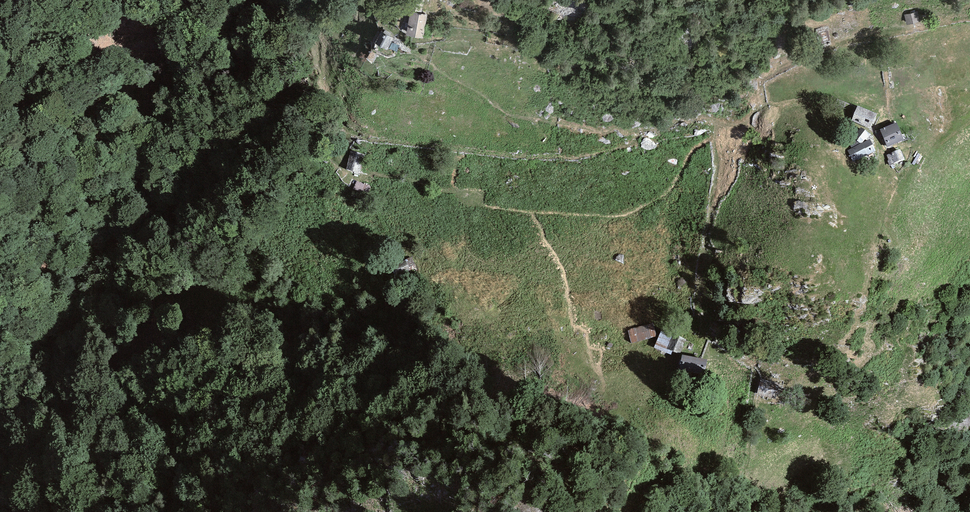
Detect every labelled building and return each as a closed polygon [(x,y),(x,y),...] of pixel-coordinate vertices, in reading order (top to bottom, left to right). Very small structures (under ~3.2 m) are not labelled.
[(408,8),(421,11),(423,0),(409,0),(408,8)] [(918,11),(904,14),(907,27),(921,23),(918,11)] [(423,37),(427,14),(411,12),(407,34),(423,37)] [(827,28),(816,30),(819,45),(830,43),(827,28)] [(385,49),(392,37),(383,32),(376,44),(385,49)] [(876,117),(858,109),(852,122),(870,130),(876,117)] [(904,144),(896,126),(880,132),(887,150),(904,144)] [(862,144),(870,137),(861,130),(854,139),(856,140),(862,144)] [(876,153),(870,141),(862,144),(856,140),(849,144),(852,149),(848,151),(853,163),(876,153)] [(904,163),(900,151),(887,156),(891,167),(904,163)] [(364,155),(350,153),(347,172),(360,175),(364,155)] [(371,189),(357,183),(353,192),(367,199),(371,189)] [(415,267),(410,257),(393,265),(397,275),(415,267)] [(653,323),(628,329),(631,343),(656,336),(653,323)] [(678,354),(685,338),(662,329),(654,347),(672,355),(673,352),(678,354)] [(706,359),(683,355),(681,369),(703,373),(706,359)] [(779,382),(760,379),(757,394),(776,397),(779,382)]
